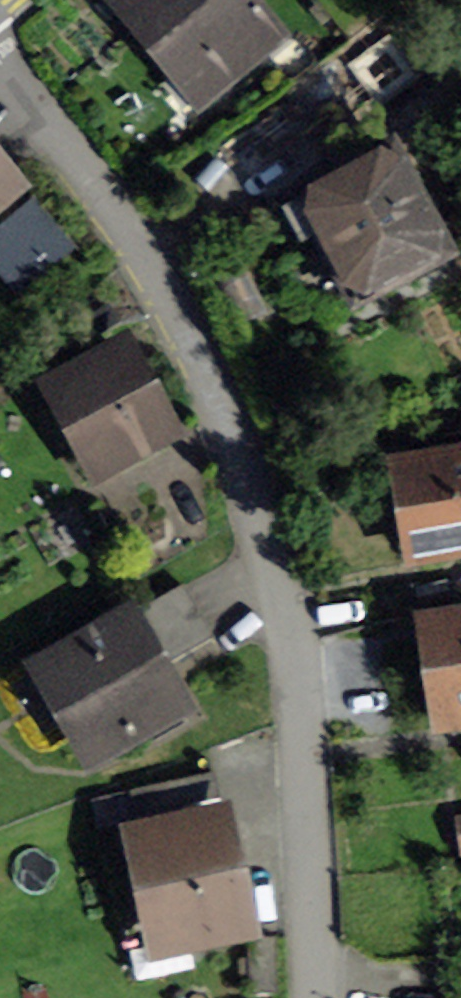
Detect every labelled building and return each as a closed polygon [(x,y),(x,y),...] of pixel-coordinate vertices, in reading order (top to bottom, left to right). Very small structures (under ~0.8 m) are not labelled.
[(184,71),(196,62),(216,86),(274,38),(242,0),(125,0),(184,71)] [(444,255),(390,152),(365,166),(349,136),(376,122),(362,96),(309,124),(339,180),(301,200),(303,203),(286,212),(302,241),(319,232),(355,302),(444,255)] [(15,187),(0,169),(0,200),(15,187)] [(164,432),(121,354),(56,390),(62,401),(48,408),(75,457),(88,450),(98,467),(164,432)] [(418,550),(460,542),(460,466),(443,469),(441,456),(403,462),(418,550)] [(179,709),(157,670),(213,639),(183,586),(50,663),(70,698),(63,702),(94,757),(179,709)] [(432,635),(446,726),(460,723),(460,630),(432,635)] [(129,791),(135,818),(220,800),(214,773),(129,791)] [(127,846),(142,916),(156,912),(163,943),(244,926),(223,825),(202,829),(199,814),(143,827),(146,841),(127,846)] [(247,938),(250,995),(279,994),(276,937),(247,938)]
